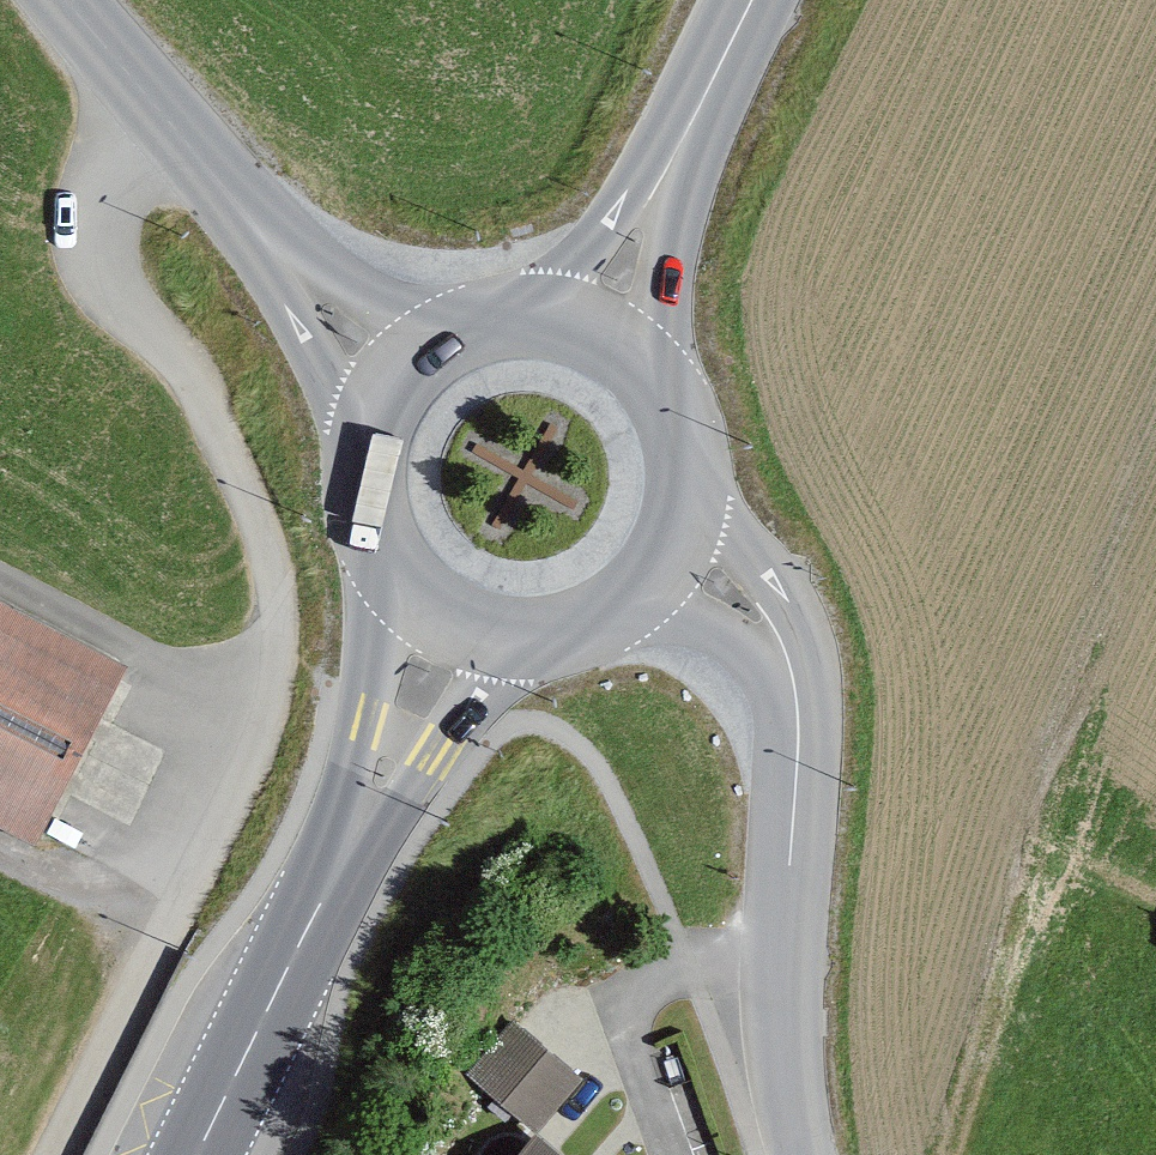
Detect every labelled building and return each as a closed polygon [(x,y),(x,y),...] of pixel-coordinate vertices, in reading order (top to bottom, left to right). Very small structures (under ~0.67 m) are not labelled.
[(33,852),(126,670),(0,606),(0,835),(33,852)] [(577,1082),(510,1028),(465,1082),(532,1137),(577,1082)] [(544,1147),(537,1154),(553,1154),(544,1147)]
